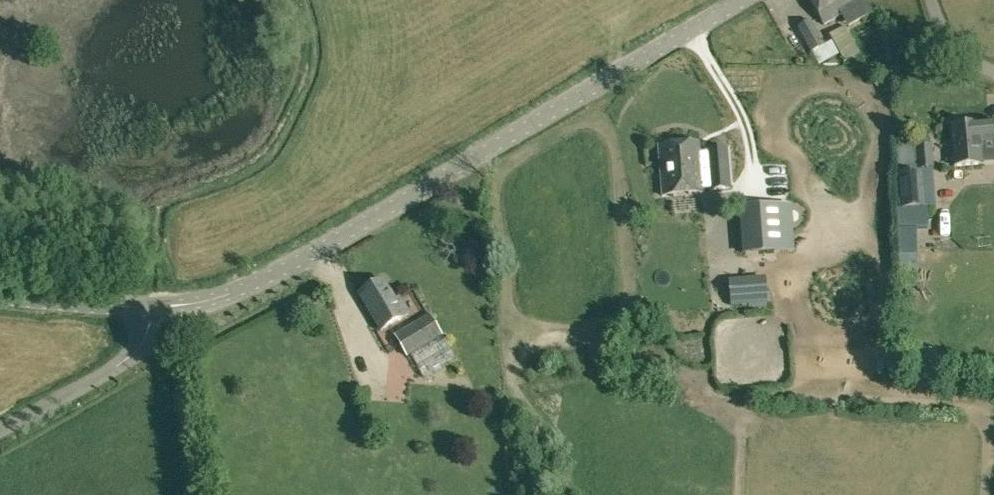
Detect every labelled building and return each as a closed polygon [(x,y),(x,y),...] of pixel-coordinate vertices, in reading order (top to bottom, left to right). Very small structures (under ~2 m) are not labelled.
[(842,14),(857,6),(864,2),(863,0),(809,0),(823,25),(824,24),(842,14)] [(850,12),(855,26),(878,16),(873,3),(850,12)] [(811,53),(824,46),(810,21),(797,28),(811,53)] [(829,35),(844,61),(859,53),(844,27),(829,35)] [(827,52),(824,46),(811,53),(814,59),(827,52)] [(977,125),(950,127),(954,166),(982,164),(980,141),(993,140),(993,123),(977,125)] [(731,189),(727,149),(707,151),(707,154),(700,155),(698,143),(658,145),(663,197),(703,194),(703,189),(710,188),(710,191),(731,189)] [(931,170),(934,170),(931,143),(914,145),(894,147),(896,172),(897,172),(911,171),(931,170)] [(897,172),(899,208),(926,207),(934,206),(931,170),(911,171),(897,172)] [(789,205),(739,209),(743,255),(792,251),(789,205)] [(899,208),(896,208),(896,255),(916,255),(916,229),(927,228),(926,207),(899,208)] [(916,255),(896,255),(897,289),(917,289),(916,255)] [(729,280),(731,306),(770,303),(767,276),(729,280)] [(383,280),(358,295),(381,333),(410,315),(400,299),(396,301),(383,280)] [(411,355),(442,337),(443,336),(430,314),(394,335),(407,357),(411,355)] [(441,371),(463,362),(459,353),(437,362),(441,371)]
